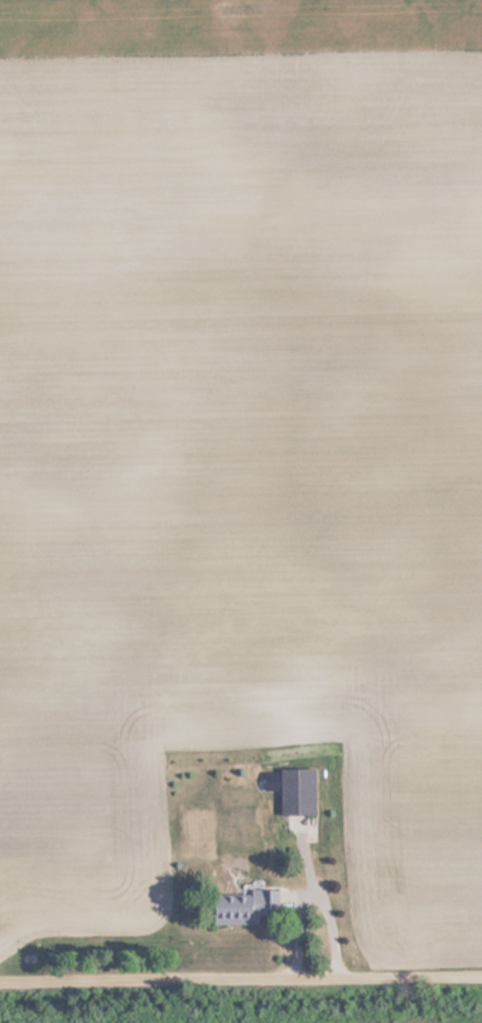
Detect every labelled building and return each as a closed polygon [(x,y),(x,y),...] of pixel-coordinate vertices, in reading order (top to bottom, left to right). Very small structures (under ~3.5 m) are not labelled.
[(316,816),(316,770),(263,770),(263,792),(280,792),(280,816),(316,816)] [(259,925),(259,916),(280,916),(280,892),(212,893),(213,926),(259,925)]
